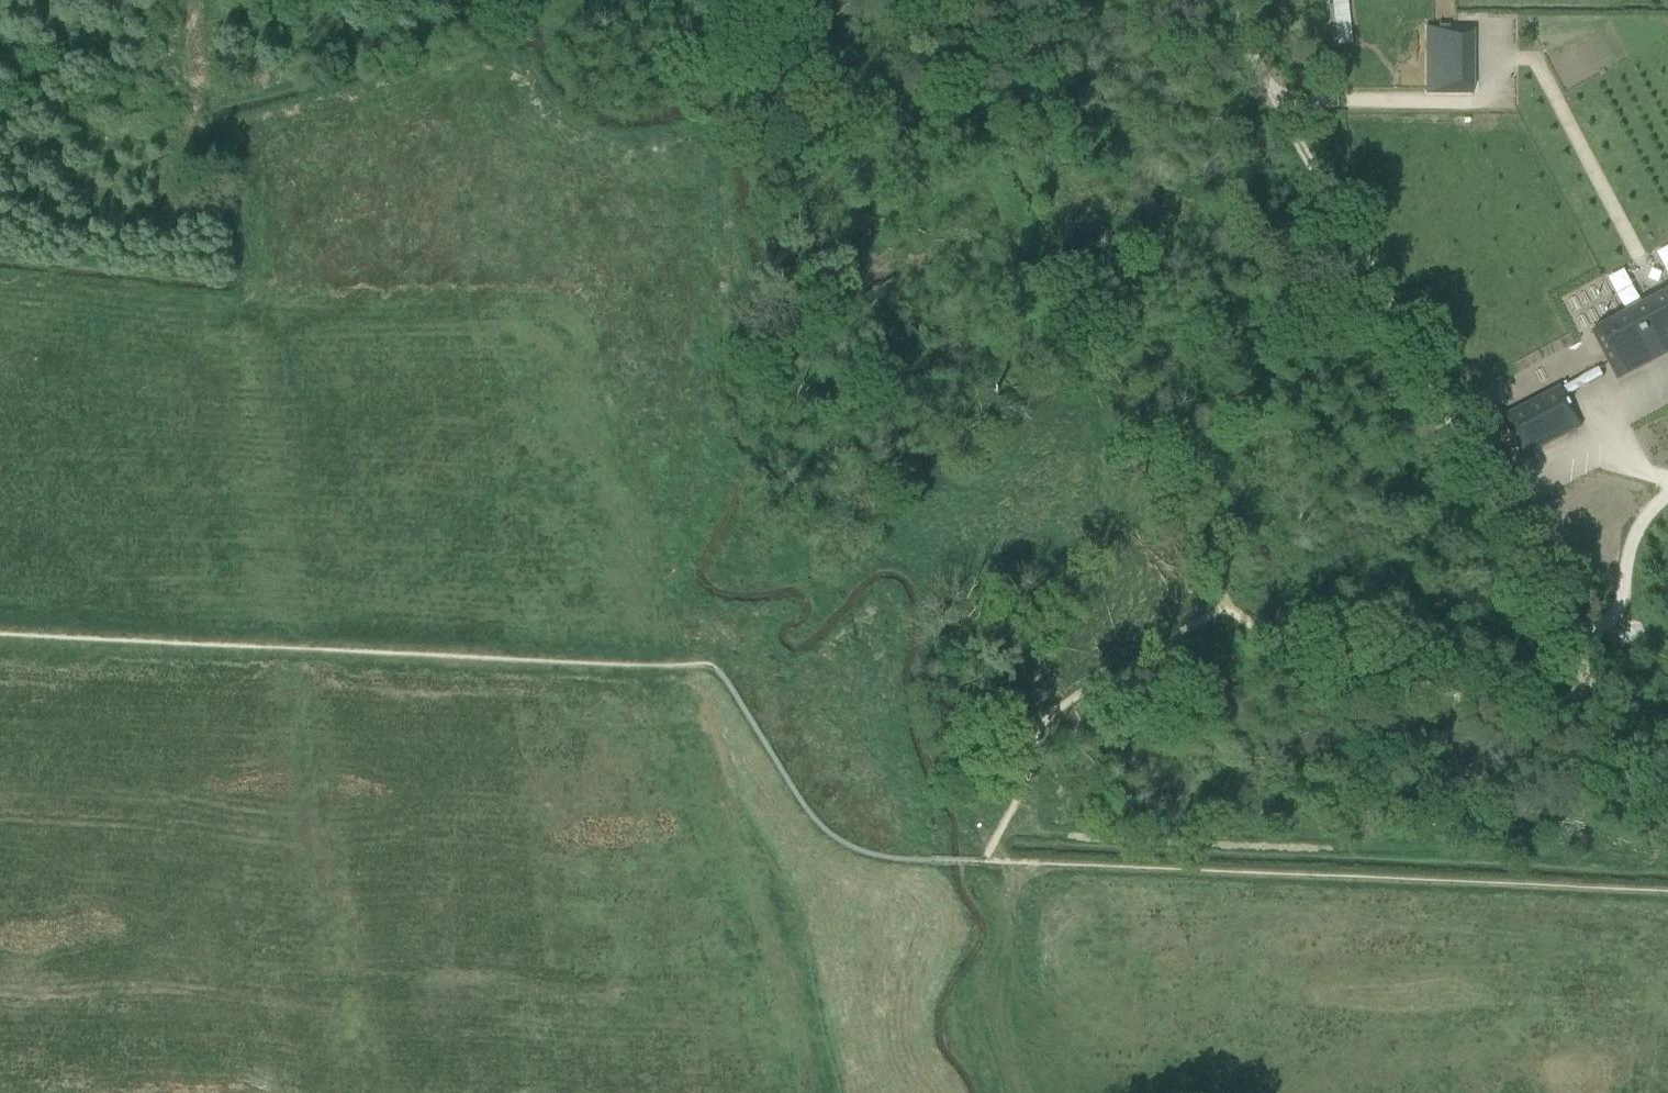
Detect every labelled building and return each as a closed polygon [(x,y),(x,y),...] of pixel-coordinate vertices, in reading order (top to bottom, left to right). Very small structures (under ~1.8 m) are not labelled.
[(1476,25),(1423,24),(1423,98),(1475,98),(1476,25)] [(1345,68),(1334,70),(1338,90),(1349,88),(1345,68)] [(1501,419),(1522,459),(1581,428),(1565,397),(1603,377),(1613,372),(1618,381),(1667,355),(1667,293),(1660,298),(1593,333),(1609,363),(1599,369),(1501,419)]
